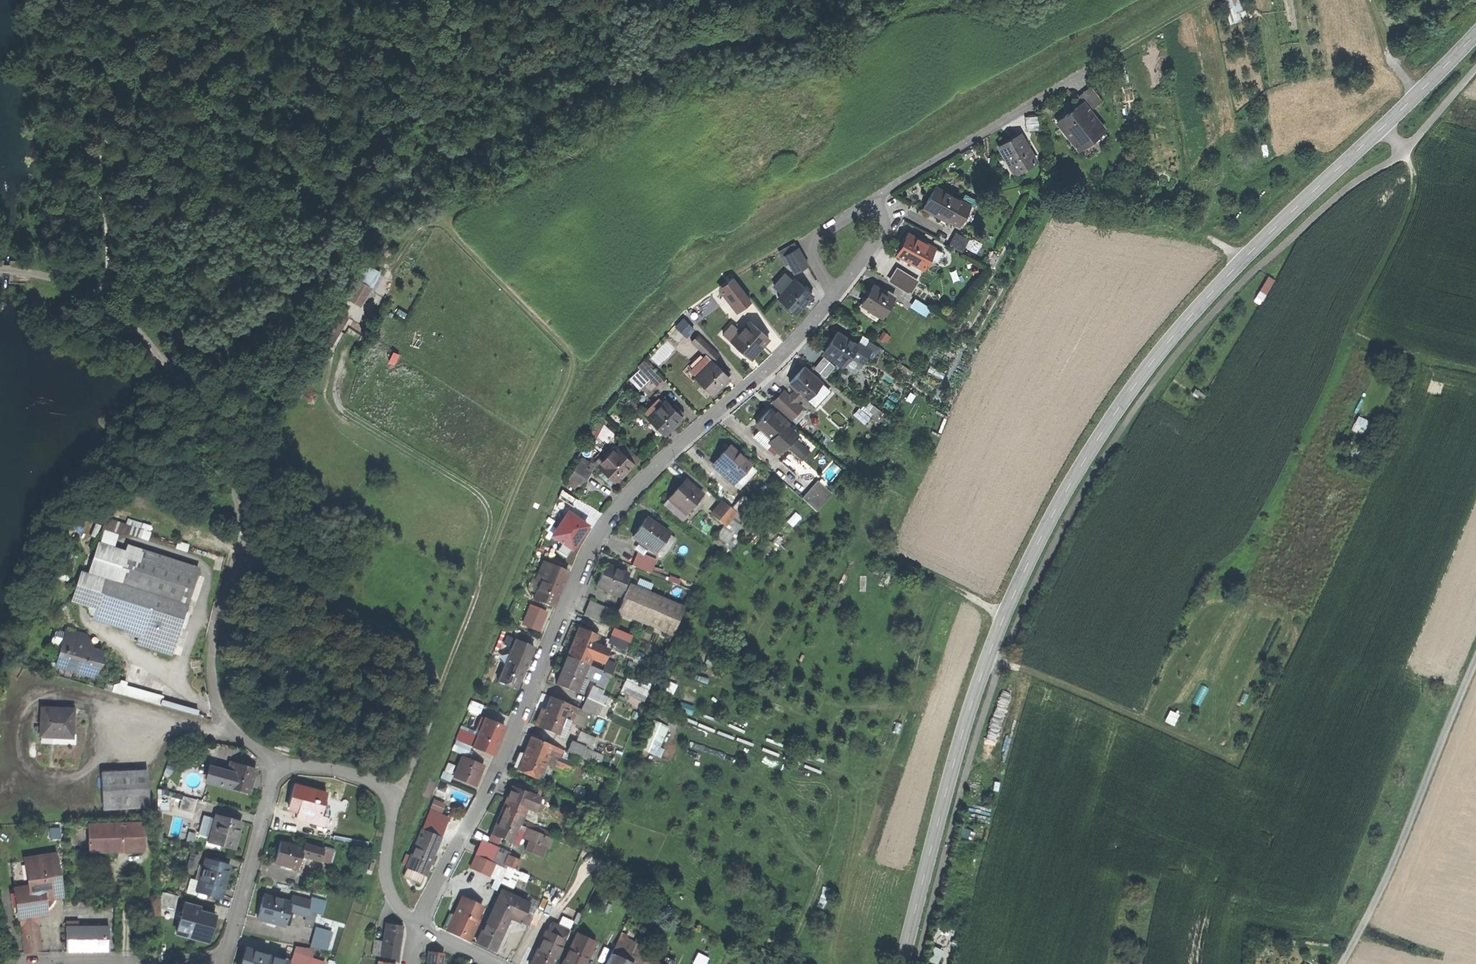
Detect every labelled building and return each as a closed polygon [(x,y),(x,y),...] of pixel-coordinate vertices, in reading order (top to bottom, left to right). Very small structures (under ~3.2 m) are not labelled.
[(1227,21),(1256,13),(1252,0),(1221,0),(1227,21)] [(1082,101),(1089,111),(1102,100),(1090,85),(1076,97),(1081,102),(1082,101)] [(1081,102),(1056,121),(1077,147),(1102,127),(1089,111),(1082,101),(1081,102)] [(1026,114),(1027,129),(1042,128),(1040,113),(1026,114)] [(1020,134),(999,146),(1005,157),(1008,155),(1017,172),(1036,161),(1020,134)] [(935,186),(923,208),(941,218),(943,216),(960,225),(971,205),(935,186)] [(956,232),(949,245),(962,252),(969,239),(956,232)] [(908,233),(897,253),(924,268),(935,247),(908,233)] [(789,262),(794,272),(809,264),(796,241),(779,250),(786,263),(789,262)] [(352,274),(342,292),(363,304),(381,272),(368,264),(360,278),(352,274)] [(890,279),(912,292),(920,278),(898,265),(890,279)] [(783,293),(794,279),(785,271),(773,285),(783,293)] [(734,274),(719,286),(737,309),(752,297),(734,274)] [(1263,301),(1276,279),(1269,275),(1256,297),(1263,301)] [(783,293),(778,298),(795,312),(811,293),(794,279),(783,293)] [(927,280),(923,286),(935,293),(938,287),(927,280)] [(873,285),(862,304),(883,316),(894,297),(873,285)] [(916,296),(911,304),(926,313),(931,305),(916,296)] [(318,337),(332,345),(349,314),(335,307),(318,337)] [(684,315),(676,325),(686,334),(695,325),(684,315)] [(748,356),(754,349),(756,351),(768,337),(749,320),(731,341),(748,356)] [(885,327),(879,334),(885,339),(891,332),(885,327)] [(837,332),(826,350),(835,356),(833,359),(844,366),(851,354),(857,345),(856,344),(837,332)] [(881,345),(865,333),(861,339),(877,350),(881,345)] [(711,361),(712,360),(718,354),(698,334),(691,341),(711,361)] [(857,342),(856,344),(857,345),(851,354),(863,362),(871,350),(857,342)] [(815,366),(828,376),(837,364),(825,354),(815,366)] [(641,366),(651,377),(657,384),(665,378),(646,358),(639,364),(641,366)] [(900,359),(896,364),(910,374),(914,369),(900,359)] [(711,361),(695,377),(711,393),(728,376),(712,360),(711,361)] [(641,366),(630,376),(640,387),(651,377),(641,366)] [(804,366),(789,382),(795,387),(791,391),(799,398),(803,394),(807,398),(822,382),(804,366)] [(799,398),(791,391),(785,386),(773,400),(792,418),(805,404),(799,398)] [(632,396),(627,402),(634,408),(639,402),(632,396)] [(868,398),(862,406),(880,420),(887,411),(868,398)] [(665,400),(648,418),(664,433),(681,416),(665,400)] [(755,424),(760,428),(755,434),(766,443),(769,440),(781,450),(799,430),(790,422),(792,420),(778,408),(776,410),(772,406),(755,424)] [(602,412),(588,439),(607,454),(615,445),(617,431),(607,422),(609,418),(602,412)] [(798,437),(790,447),(800,455),(809,445),(798,437)] [(597,463),(597,464),(615,481),(633,462),(615,445),(607,454),(609,456),(600,465),(597,463)] [(728,447),(714,463),(723,471),(721,473),(734,484),(750,467),(728,447)] [(581,457),(577,463),(585,467),(588,461),(581,457)] [(577,463),(569,476),(582,484),(591,471),(585,467),(577,463)] [(769,470),(764,475),(768,479),(773,474),(769,470)] [(682,483),(669,499),(680,509),(683,506),(688,511),(685,514),(686,515),(703,496),(693,487),(690,490),(682,483)] [(817,485),(803,501),(816,512),(830,497),(817,485)] [(731,509),(744,519),(743,519),(751,526),(757,519),(749,512),(754,505),(742,495),(731,509)] [(723,502),(711,516),(732,533),(743,519),(744,519),(731,509),(723,502)] [(570,508),(551,534),(574,550),(593,524),(570,508)] [(103,532),(118,537),(119,531),(148,540),(150,532),(139,529),(140,524),(129,520),(130,515),(110,509),(103,532)] [(646,518),(632,537),(641,543),(640,544),(647,548),(647,547),(656,553),(669,535),(646,518)] [(114,548),(118,537),(103,532),(99,544),(114,548)] [(767,536),(759,546),(769,554),(777,544),(767,536)] [(179,540),(177,548),(188,551),(190,543),(179,540)] [(551,541),(543,559),(550,562),(561,567),(569,548),(551,541)] [(116,582),(125,552),(114,548),(99,544),(96,543),(87,574),(104,579),(116,582)] [(116,582),(187,605),(200,567),(128,544),(125,552),(116,582)] [(637,552),(631,565),(650,573),(656,560),(637,552)] [(717,554),(713,561),(722,567),(727,560),(717,554)] [(550,562),(543,559),(535,578),(542,581),(542,580),(550,562)] [(550,562),(542,580),(560,588),(568,570),(561,567),(550,562)] [(605,565),(596,587),(605,591),(606,590),(619,596),(628,575),(605,565)] [(94,609),(104,579),(87,574),(79,571),(70,601),(94,609)] [(671,573),(669,579),(680,583),(682,578),(671,573)] [(187,605),(116,582),(104,579),(94,609),(91,619),(175,645),(187,605)] [(542,581),(534,599),(552,607),(560,588),(542,580),(542,581)] [(629,586),(618,611),(672,634),(682,609),(629,586)] [(531,601),(522,623),(541,631),(550,609),(531,601)] [(590,601),(584,615),(599,622),(605,607),(590,601)] [(614,626),(608,641),(628,649),(634,634),(614,626)] [(578,628),(567,656),(590,666),(593,657),(606,662),(607,658),(612,647),(604,644),(606,638),(591,633),(593,630),(585,627),(584,630),(578,628)] [(643,627),(640,636),(650,639),(653,631),(643,627)] [(66,630),(55,667),(91,677),(99,652),(93,650),(85,635),(66,630)] [(510,652),(528,659),(533,647),(515,640),(510,652)] [(506,662),(524,669),(525,668),(528,659),(510,652),(506,662)] [(590,666),(567,656),(555,684),(574,692),(576,688),(582,691),(587,678),(598,683),(602,671),(590,666)] [(630,657),(626,666),(631,668),(635,659),(630,657)] [(618,662),(607,658),(606,662),(602,671),(613,675),(618,662)] [(520,679),(523,680),(527,669),(525,668),(524,669),(506,662),(498,681),(516,689),(520,679)] [(629,675),(622,690),(642,698),(648,684),(629,675)] [(115,683),(113,691),(163,705),(165,699),(166,694),(129,684),(130,681),(122,679),(121,682),(115,683)] [(604,691),(592,685),(582,710),(591,713),(603,719),(609,705),(606,704),(609,698),(603,695),(604,691)] [(572,719),(577,708),(550,697),(546,708),(564,716),(563,719),(569,722),(571,723),(572,719)] [(165,699),(163,705),(199,714),(200,708),(165,699)] [(471,701),(468,709),(478,713),(481,705),(471,701)] [(901,706),(898,715),(905,717),(908,708),(901,706)] [(40,708),(39,736),(71,737),(72,709),(40,708)] [(546,708),(538,727),(557,735),(558,731),(564,733),(569,722),(563,719),(564,716),(546,708)] [(582,710),(577,708),(572,719),(586,725),(591,713),(582,710)] [(634,709),(631,715),(638,718),(641,711),(634,709)] [(653,718),(640,747),(662,756),(665,748),(660,746),(669,725),(653,718)] [(478,733),(472,747),(492,755),(504,727),(484,719),(478,733)] [(611,725),(608,731),(618,735),(621,729),(611,725)] [(470,746),(472,747),(478,733),(463,727),(457,741),(470,746)] [(579,733),(574,745),(590,751),(591,751),(595,740),(579,733)] [(532,737),(525,753),(544,761),(544,760),(551,745),(532,737)] [(192,751),(204,754),(207,743),(195,739),(192,751)] [(457,741),(455,740),(451,750),(466,756),(470,746),(457,741)] [(570,743),(566,752),(586,760),(590,751),(574,745),(570,743)] [(563,751),(551,745),(544,760),(557,765),(563,751)] [(519,763),(521,763),(518,771),(537,779),(544,761),(525,753),(524,757),(521,756),(519,763)] [(454,776),(453,777),(474,786),(482,766),(462,757),(454,776)] [(575,762),(570,773),(579,777),(585,764),(576,760),(575,762)] [(210,763),(204,782),(248,794),(251,783),(254,784),(255,780),(252,780),(254,770),(234,764),(232,769),(210,763)] [(99,773),(101,810),(147,808),(146,771),(99,773)] [(441,778),(451,782),(453,777),(454,776),(444,772),(441,778)] [(294,785),(288,807),(298,809),(295,818),(322,826),(324,821),(327,822),(329,816),(325,815),(328,805),(322,804),(325,794),(294,785)] [(511,785),(498,816),(518,825),(525,807),(530,809),(535,795),(511,785)] [(182,796),(178,810),(194,815),(198,800),(182,796)] [(343,796),(341,803),(348,805),(350,798),(343,796)] [(430,807),(432,808),(443,813),(447,802),(434,797),(430,807)] [(432,808),(423,830),(441,838),(450,816),(443,813),(432,808)] [(240,822),(216,815),(208,843),(232,850),(240,822)] [(518,825),(498,816),(491,834),(488,839),(497,842),(499,837),(516,844),(520,836),(521,833),(518,832),(519,829),(517,828),(518,825)] [(89,826),(89,852),(142,850),(141,824),(89,826)] [(549,837),(518,825),(517,828),(519,829),(518,832),(521,833),(520,836),(545,847),(549,837)] [(338,826),(335,838),(342,839),(345,828),(338,826)] [(441,838),(423,830),(406,869),(424,876),(425,877),(441,838)] [(189,831),(187,839),(194,841),(196,833),(189,831)] [(280,842),(274,863),(297,869),(298,866),(302,849),(280,842)] [(483,843),(478,857),(494,863),(495,861),(500,849),(483,843)] [(302,849),(298,866),(302,867),(305,857),(319,861),(322,850),(303,844),(302,849)] [(14,884),(19,919),(39,916),(50,915),(48,906),(52,904),(54,900),(55,897),(65,895),(58,849),(23,855),(27,882),(14,884)] [(191,852),(187,867),(196,869),(200,854),(191,852)] [(508,855),(504,865),(506,866),(516,870),(520,860),(508,855)] [(371,857),(367,870),(374,872),(377,859),(371,857)] [(494,863),(478,857),(473,867),(497,877),(493,886),(497,888),(500,881),(506,866),(504,865),(495,861),(494,863)] [(579,858),(567,886),(574,888),(585,861),(579,858)] [(228,866),(205,860),(196,893),(219,899),(228,866)] [(506,866),(500,881),(514,887),(521,872),(516,870),(506,866)] [(424,876),(406,869),(403,878),(421,886),(424,876)] [(461,913),(477,920),(489,895),(473,888),(461,913)] [(160,907),(174,911),(176,896),(160,892),(160,899),(160,907)] [(500,894),(487,922),(503,930),(510,916),(521,921),(528,907),(500,894)] [(262,896),(256,918),(267,921),(266,924),(274,926),(275,923),(284,925),(287,911),(289,903),(262,896)] [(289,903),(287,911),(305,916),(309,902),(291,897),(289,903)] [(160,899),(146,900),(146,916),(161,915),(160,907),(160,899)] [(528,907),(521,921),(529,925),(531,922),(539,903),(531,899),(528,907)] [(309,902),(305,916),(303,923),(312,926),(318,902),(310,900),(309,902)] [(539,903),(531,922),(536,924),(539,919),(545,906),(539,903)] [(184,905),(176,933),(189,936),(190,933),(204,937),(207,926),(210,927),(213,917),(197,913),(198,909),(184,905)] [(545,906),(539,919),(547,922),(553,909),(545,906)] [(461,913),(452,934),(469,941),(473,930),(477,932),(479,927),(475,925),(477,920),(461,913)] [(550,922),(542,940),(560,948),(568,930),(559,926),(563,918),(555,914),(551,922),(550,922)] [(19,919),(24,953),(43,950),(39,916),(19,919)] [(503,930),(487,922),(476,944),(493,952),(503,930)] [(345,923),(339,941),(349,944),(355,926),(345,923)] [(317,925),(311,946),(316,947),(328,949),(334,930),(317,925)] [(66,927),(66,953),(109,952),(109,926),(66,927)] [(384,942),(383,957),(397,958),(399,933),(386,932),(385,932),(384,942)] [(570,963),(583,963),(594,942),(577,933),(563,961),(570,963)] [(610,954),(630,963),(636,963),(638,958),(631,955),(636,945),(624,939),(625,936),(620,934),(615,944),(612,951),(610,954)] [(602,937),(598,945),(612,951),(615,944),(602,937)] [(531,963),(552,963),(560,948),(542,940),(531,963)] [(372,956),(383,957),(384,942),(374,941),(372,956)] [(290,963),(325,963),(327,960),(314,956),(316,947),(311,946),(296,944),(290,963)] [(631,955),(638,958),(636,963),(649,963),(651,960),(654,953),(636,945),(631,955)] [(241,963),(285,963),(286,962),(245,949),(241,963)] [(695,962),(698,963),(706,963),(710,956),(700,952),(695,962)] [(428,963),(447,963),(448,955),(429,953),(428,963)] [(610,954),(609,954),(604,963),(629,963),(630,963),(610,954)]
